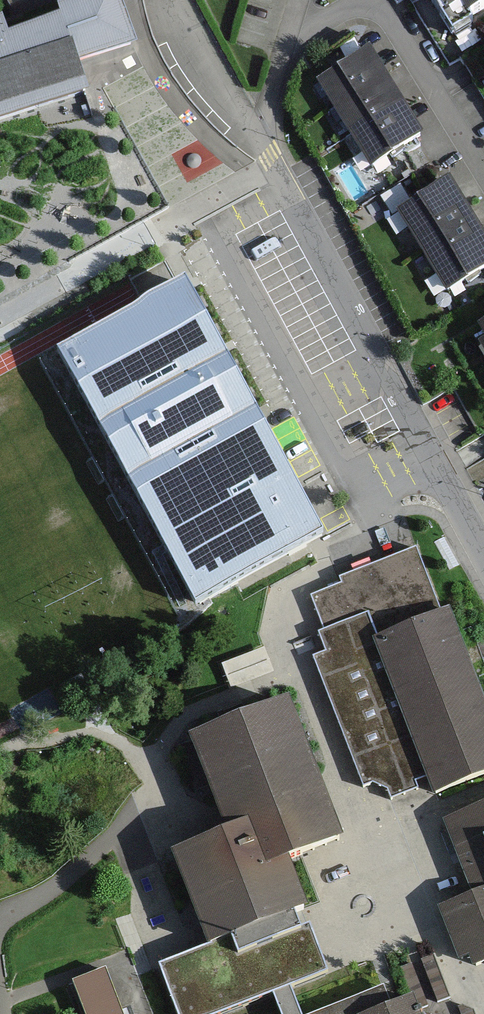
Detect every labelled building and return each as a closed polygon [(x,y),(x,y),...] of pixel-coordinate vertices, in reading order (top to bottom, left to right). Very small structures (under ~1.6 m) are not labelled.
[(465,19),(483,8),(483,0),(453,0),(465,19)] [(0,42),(0,136),(69,112),(58,80),(108,63),(90,11),(0,42)] [(383,82),(367,55),(323,81),(339,108),(383,82)] [(400,109),(383,82),(339,108),(355,135),(400,109)] [(416,136),(400,109),(355,135),(371,162),(416,136)] [(468,224),(445,187),(403,212),(425,249),(468,224)] [(468,224),(425,249),(448,286),(483,264),(483,250),(468,224)] [(322,535),(180,284),(60,351),(201,602),(322,535)] [(471,332),(483,353),(483,324),(471,332)] [(483,774),(483,709),(413,549),(306,596),(323,634),(304,642),(365,779),(377,774),(388,799),(408,790),(414,805),(483,774)] [(224,656),(230,682),(275,671),(268,645),(224,656)] [(307,905),(288,856),(341,836),(289,697),(190,733),(226,829),(172,849),(208,946),(160,964),(179,1013),(217,1013),(329,972),(311,925),(302,929),(294,909),(307,905)] [(477,899),(444,911),(466,966),(483,959),(483,813),(449,826),(477,899)] [(440,952),(427,954),(436,1000),(450,998),(440,952)] [(107,971),(75,982),(87,1013),(123,1013),(107,971)] [(394,1001),(383,1006),(376,988),(312,1013),(399,1013),(394,1001)] [(450,1013),(478,1013),(475,1004),(450,1013)]
